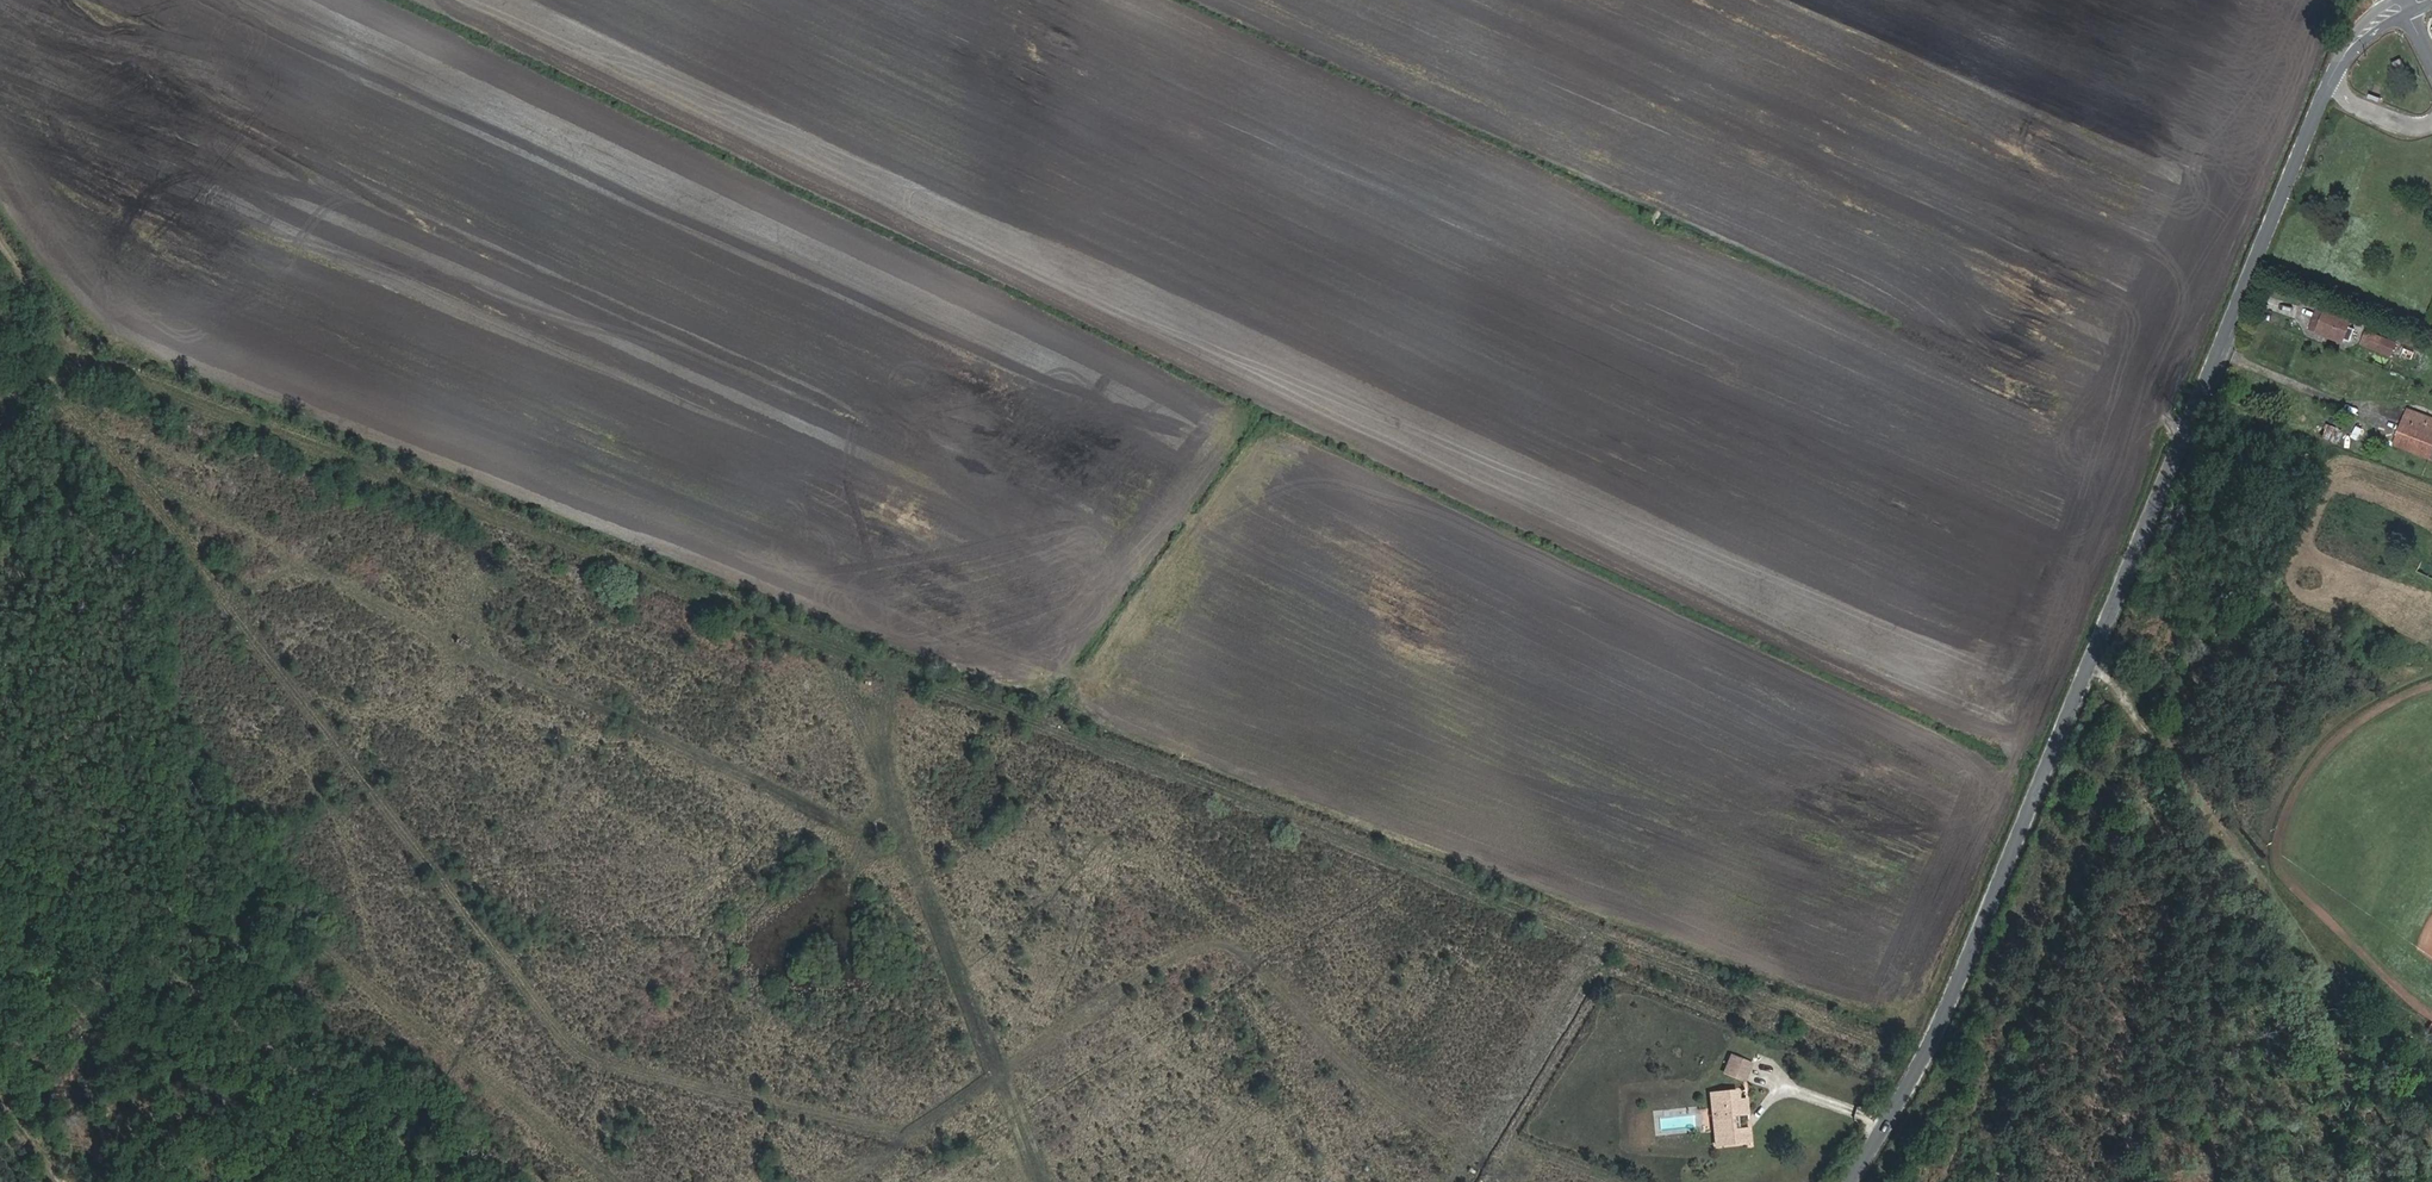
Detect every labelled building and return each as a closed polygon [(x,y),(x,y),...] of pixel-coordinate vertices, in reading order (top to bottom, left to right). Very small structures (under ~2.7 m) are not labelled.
[(2392,63),(2397,74),(2401,73),(2400,69),(2405,67),(2401,59),(2392,63)] [(2319,306),(2310,329),(2342,342),(2343,338),(2349,340),(2353,330),(2348,328),(2351,319),(2319,306)] [(2368,334),(2364,344),(2391,354),(2395,344),(2368,334)] [(2412,359),(2415,349),(2403,346),(2401,356),(2412,359)] [(2401,375),(2403,366),(2391,363),(2389,371),(2401,375)] [(2394,445),(2431,459),(2431,419),(2408,410),(2394,445)] [(2354,424),(2349,437),(2357,440),(2362,427),(2354,424)] [(2326,426),(2322,437),(2337,443),(2341,432),(2326,426)] [(1723,1073),(1748,1083),(1756,1065),(1731,1055),(1723,1073)] [(1737,1092),(1711,1095),(1712,1108),(1715,1107),(1717,1132),(1714,1133),(1716,1146),(1750,1142),(1749,1130),(1734,1131),(1733,1116),(1748,1114),(1746,1101),(1738,1102),(1737,1092)] [(1701,1133),(1712,1131),(1709,1109),(1698,1110),(1701,1133)]
